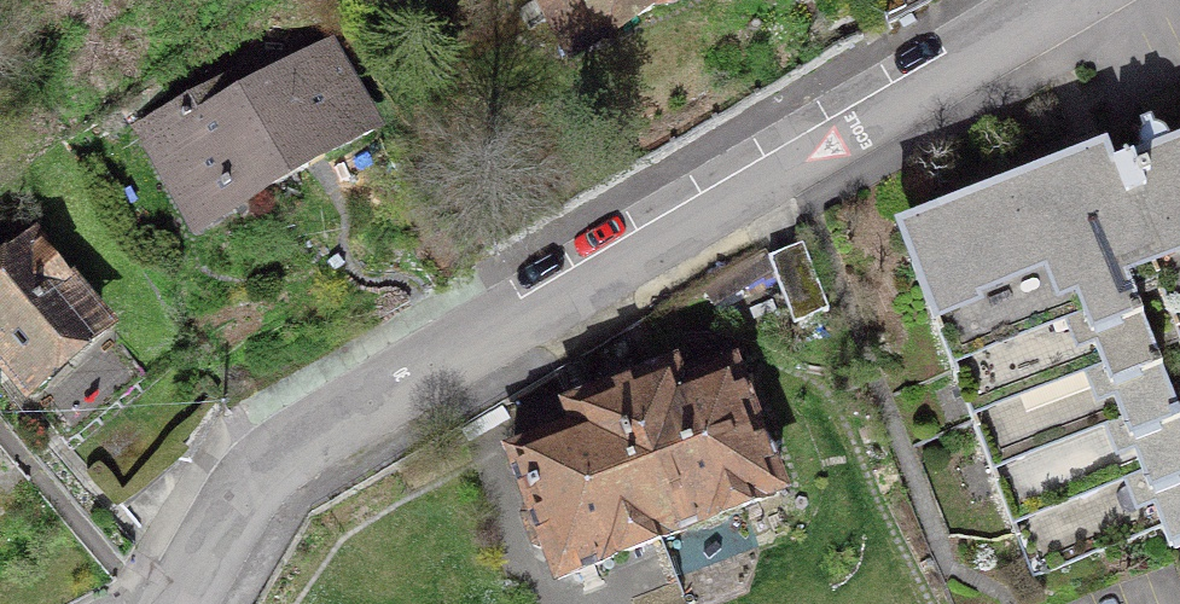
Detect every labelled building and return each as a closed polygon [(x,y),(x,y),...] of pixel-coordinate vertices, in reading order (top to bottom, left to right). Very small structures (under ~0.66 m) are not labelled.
[(567,50),(656,6),(673,5),(681,0),(540,0),(567,50)] [(250,76),(148,133),(174,180),(202,165),(228,212),(369,132),(325,53),(258,90),(250,76)] [(1113,173),(1104,151),(899,230),(1033,577),(1160,528),(1168,550),(1179,545),(1179,147),(1113,173)] [(0,274),(0,358),(26,389),(101,326),(34,246),(0,274)] [(827,313),(802,246),(768,258),(793,326),(827,313)] [(671,372),(605,398),(660,539),(761,500),(738,440),(755,433),(731,373),(711,380),(703,359),(671,372)] [(604,561),(660,539),(605,398),(569,412),(576,433),(510,459),(528,508),(519,519),(529,545),(544,547),(551,563),(598,545),(604,561)]
